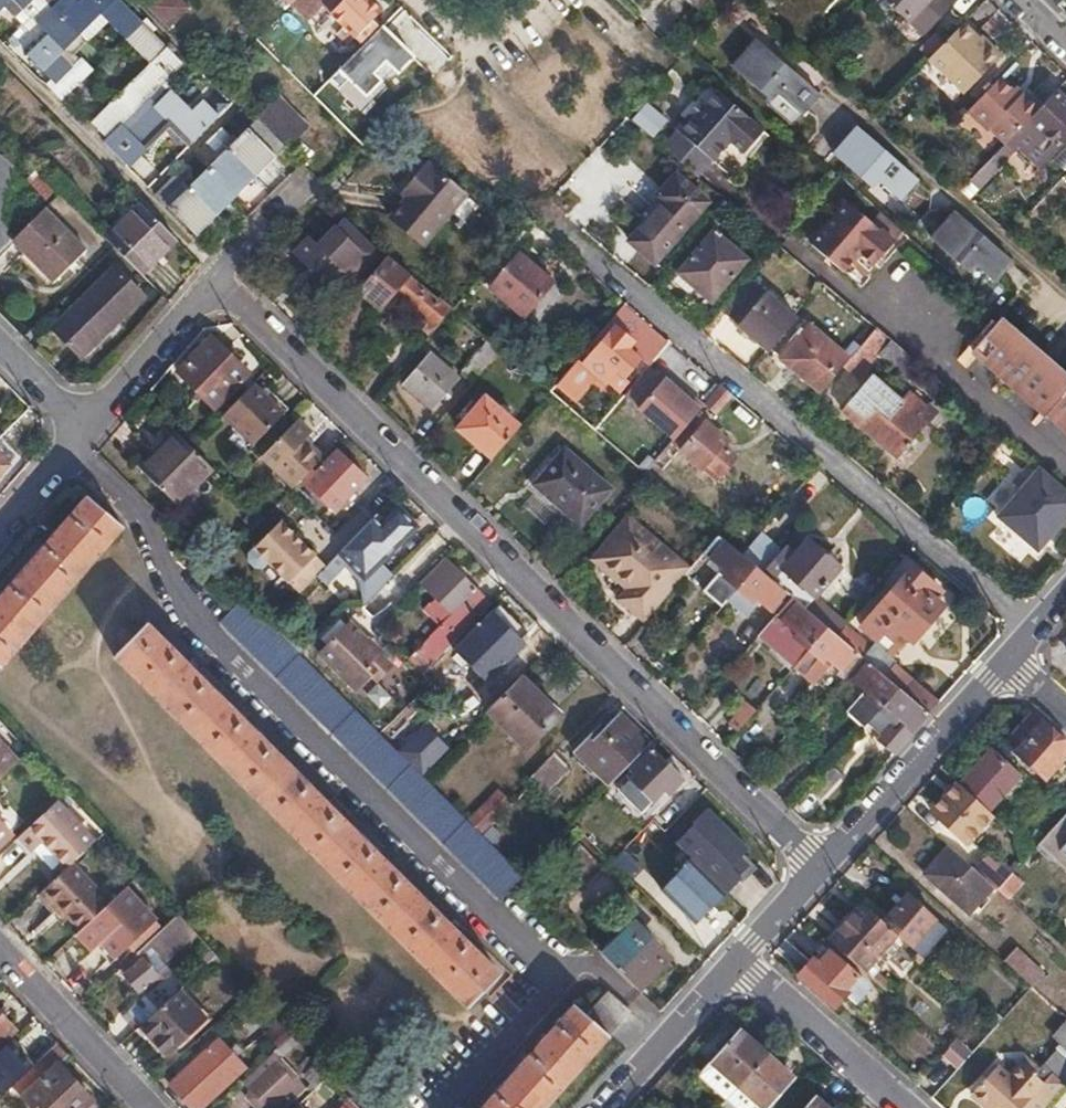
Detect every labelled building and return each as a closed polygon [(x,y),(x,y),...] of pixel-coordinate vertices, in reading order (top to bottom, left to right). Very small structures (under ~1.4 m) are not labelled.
[(163,129),(168,123),(185,140),(189,144),(215,118),(198,101),(189,110),(169,90),(176,83),(169,75),(181,62),(152,33),(156,28),(144,16),(139,21),(118,0),(81,0),(80,1),(79,0),(14,0),(22,9),(16,16),(22,23),(28,30),(35,22),(46,33),(26,54),(50,77),(45,82),(62,99),(93,67),(81,56),(71,65),(58,53),(80,32),(98,14),(122,38),(149,64),(91,123),(106,139),(103,142),(127,166),(150,142),(163,129)] [(146,4),(169,27),(190,4),(186,0),(149,0),(146,4)] [(288,4),(302,17),(316,2),(359,42),(376,25),(372,21),(381,13),(368,0),(292,0),(288,4)] [(922,33),(953,1),(953,0),(887,0),(922,33)] [(929,58),(927,61),(964,95),(1001,58),(988,46),(982,52),(973,44),(976,40),(961,26),(946,41),(929,58)] [(921,49),(929,58),(946,41),(937,32),(921,49)] [(759,42),(736,69),(772,100),(768,104),(792,125),(818,94),(759,42)] [(1004,75),(971,109),(1006,144),(1046,103),(1028,86),(1022,92),(1004,75)] [(680,131),(664,148),(695,174),(710,157),(714,160),(728,144),(742,155),(763,130),(718,92),(705,106),(694,119),(689,115),(677,129),(680,131)] [(992,159),(1000,167),(1018,148),(1036,166),(1065,136),(1065,102),(1056,92),(1046,103),(1006,144),(992,159)] [(278,99),(260,118),(286,144),(305,125),(278,99)] [(649,138),(666,121),(644,100),(627,118),(649,138)] [(701,102),(689,115),(694,119),(705,106),(701,102)] [(286,144),(260,118),(229,147),(228,149),(207,169),(188,188),(175,175),(155,195),(197,235),(216,214),(224,207),(235,196),(255,176),(286,144)] [(168,123),(163,129),(180,145),(185,140),(168,123)] [(214,135),(206,142),(214,150),(222,143),(229,135),(221,128),(214,135)] [(857,128),(835,154),(871,186),(877,179),(900,198),(917,179),(857,128)] [(408,193),(392,212),(427,242),(468,193),(430,161),(405,189),(408,193)] [(663,203),(630,243),(656,264),(684,231),(680,228),(703,201),(675,177),(657,198),(663,203)] [(248,195),(241,202),(251,212),(258,205),(248,195)] [(902,231),(879,211),(870,221),(846,201),(809,243),(824,256),(831,249),(836,253),(830,261),(841,271),(851,260),(866,273),(902,231)] [(176,240),(139,202),(104,237),(115,248),(142,275),(176,240)] [(223,221),(232,230),(240,222),(224,207),(216,214),(223,221)] [(44,209),(12,241),(38,267),(51,281),(83,250),(44,209)] [(955,213),(933,238),(971,271),(976,265),(995,281),(1011,261),(955,213)] [(216,214),(197,235),(203,241),(223,221),(216,214)] [(342,270),(356,282),(385,250),(343,216),(318,245),(308,238),(294,255),(329,285),(342,270)] [(12,241),(0,229),(0,252),(12,241)] [(714,234),(681,274),(710,300),(743,260),(714,234)] [(831,249),(824,256),(830,261),(836,253),(831,249)] [(453,308),(388,254),(369,275),(356,290),(379,310),(387,301),(403,313),(408,308),(427,325),(421,330),(429,337),(453,308)] [(519,255),(491,287),(522,315),(551,282),(519,255)] [(81,357),(106,333),(102,328),(137,293),(113,268),(52,327),(81,357)] [(745,277),(719,308),(770,351),(797,320),(745,277)] [(102,328),(106,333),(142,298),(137,293),(102,328)] [(636,311),(626,302),(610,320),(616,326),(584,362),(605,382),(614,370),(621,376),(639,356),(628,347),(632,340),(620,329),(636,311)] [(1000,317),(974,348),(1028,397),(1065,430),(1065,374),(1049,359),(1000,317)] [(782,360),(820,394),(843,367),(849,360),(810,326),(782,360)] [(892,342),(875,328),(849,360),(843,367),(857,378),(866,373),(885,350),(892,342)] [(211,337),(176,372),(211,408),(246,373),(211,337)] [(462,370),(474,380),(501,350),(489,339),(462,370)] [(919,365),(892,342),(885,350),(913,374),(919,365)] [(974,348),(968,355),(1029,409),(1065,441),(1065,430),(1028,397),(974,348)] [(429,354),(403,384),(430,408),(456,378),(429,354)] [(571,365),(549,390),(558,398),(580,373),(571,365)] [(675,387),(662,376),(636,405),(676,440),(697,415),(705,406),(678,383),(675,387)] [(870,378),(842,411),(896,457),(925,424),(927,426),(937,413),(928,405),(924,408),(906,393),(898,402),(870,378)] [(279,411),(251,383),(220,414),(248,442),(279,411)] [(723,386),(705,406),(714,414),(732,393),(723,386)] [(455,430),(489,459),(519,425),(484,396),(455,430)] [(676,440),(654,464),(661,469),(680,449),(716,479),(735,457),(725,447),(729,442),(697,415),(676,440)] [(311,432),(297,418),(261,454),(274,468),(269,473),(288,492),(301,479),(310,470),(318,461),(300,443),(311,432)] [(189,446),(176,433),(140,469),(174,504),(211,468),(189,446)] [(564,450),(534,485),(577,524),(609,489),(564,450)] [(310,470),(301,479),(333,512),(364,481),(337,453),(315,475),(310,470)] [(1041,469),(998,520),(1039,554),(1065,522),(1065,490),(1041,469)] [(0,596),(0,665),(1,666),(120,527),(85,497),(5,590),(0,596)] [(343,548),(372,519),(359,506),(329,535),(343,548)] [(241,519),(251,529),(261,518),(251,508),(241,519)] [(325,566),(322,570),(327,576),(332,571),(336,574),(357,554),(372,569),(376,565),(413,528),(396,511),(380,527),(372,519),(343,548),(325,566)] [(322,570),(325,566),(279,522),(248,555),(248,563),(257,571),(264,571),(269,567),(296,595),(322,570)] [(616,604),(641,627),(687,572),(668,555),(632,525),(595,568),(625,594),(616,604)] [(742,554),(718,534),(702,554),(720,569),(702,590),(721,607),(727,600),(755,566),(742,554)] [(760,534),(742,554),(755,566),(790,596),(804,607),(838,568),(807,541),(781,570),(773,563),(782,552),(760,534)] [(476,590),(444,559),(420,582),(435,597),(423,607),(441,625),(407,659),(420,672),(476,615),(464,602),(476,590)] [(390,579),(376,565),(372,569),(356,585),(367,603),(390,579)] [(755,566),(727,600),(740,612),(754,597),(775,615),(790,596),(755,566)] [(861,629),(875,641),(889,654),(904,637),(910,644),(942,607),(931,597),(920,587),(926,580),(912,567),(861,629)] [(937,589),(926,580),(920,587),(931,597),(937,589)] [(464,602),(476,615),(488,603),(476,590),(464,602)] [(790,596),(775,615),(770,621),(762,630),(756,636),(794,668),(808,650),(827,627),(804,607),(790,596)] [(268,623),(244,599),(221,622),(316,718),(381,782),(498,898),(522,875),(481,835),(468,821),(421,776),(379,733),(298,653),(268,623)] [(481,648),(466,663),(486,683),(502,667),(524,645),(518,639),(524,633),(497,606),(469,634),(481,648)] [(363,643),(365,641),(349,623),(317,654),(350,689),(367,673),(371,669),(366,664),(375,656),(363,643)] [(147,625),(114,657),(187,729),(290,832),(356,897),(425,966),(465,1006),(497,974),(478,954),(378,855),(277,754),(213,690),(147,625)] [(808,650),(794,668),(814,684),(831,663),(840,671),(837,675),(842,679),(861,656),(838,636),(827,627),(808,650)] [(838,636),(861,656),(871,646),(855,631),(851,636),(844,630),(838,636)] [(469,634),(453,650),(466,663),(481,648),(469,634)] [(388,664),(365,641),(363,643),(375,656),(366,664),(371,669),(367,673),(372,678),(388,664)] [(871,646),(861,656),(884,675),(894,663),(897,660),(889,654),(875,641),(871,646)] [(861,656),(842,679),(848,684),(853,679),(868,694),(864,700),(858,696),(845,711),(862,727),(878,710),(898,688),(884,675),(861,656)] [(909,697),(928,713),(939,701),(894,663),(884,675),(898,688),(909,697)] [(433,664),(425,672),(445,693),(453,684),(433,664)] [(518,679),(487,710),(525,746),(556,716),(518,679)] [(876,739),(892,753),(928,713),(909,697),(898,688),(878,710),(892,722),(876,739)] [(738,734),(754,709),(740,699),(724,725),(738,734)] [(1030,713),(1003,742),(1046,779),(1065,757),(1065,745),(1030,713)] [(575,750),(608,784),(647,744),(618,714),(604,728),(600,724),(575,750)] [(15,763),(0,747),(0,776),(15,763)] [(651,749),(616,784),(641,809),(660,790),(666,796),(682,779),(651,749)] [(1018,773),(993,751),(960,787),(985,810),(1018,773)] [(528,778),(533,783),(540,790),(560,772),(547,759),(528,778)] [(831,768),(810,790),(819,798),(840,775),(831,768)] [(960,787),(958,786),(932,813),(965,842),(991,815),(985,810),(960,787)] [(479,811),(492,824),(512,805),(498,792),(479,811)] [(54,803),(17,837),(31,851),(41,842),(61,863),(87,838),(73,823),(75,821),(66,812),(63,813),(54,803)] [(695,823),(675,844),(692,861),(723,892),(725,894),(741,878),(739,876),(748,866),(739,857),(747,849),(706,809),(694,821),(695,823)] [(468,821),(481,835),(492,824),(479,811),(468,821)] [(1064,814),(1033,847),(1051,863),(1059,853),(1065,859),(1065,811),(1064,814)] [(9,835),(0,826),(0,843),(9,835)] [(87,838),(61,863),(66,868),(72,863),(92,844),(87,838)] [(27,850),(6,839),(0,851),(0,882),(9,886),(27,850)] [(575,844),(561,859),(584,882),(599,868),(575,844)] [(975,870),(948,847),(924,873),(969,912),(991,886),(975,870)] [(1065,876),(1065,859),(1059,853),(1051,863),(1065,876)] [(975,870),(991,886),(996,889),(1007,877),(986,858),(975,870)] [(692,861),(662,890),(693,921),(723,892),(692,861)] [(66,868),(40,893),(56,911),(60,908),(69,918),(80,929),(85,924),(108,903),(72,863),(66,868)] [(108,903),(85,924),(80,929),(77,932),(92,948),(100,940),(115,956),(153,921),(123,888),(108,903)] [(906,897),(883,923),(894,933),(905,942),(920,957),(939,935),(927,925),(931,920),(906,897)] [(846,924),(830,943),(861,971),(878,952),(894,933),(883,923),(863,905),(846,924)] [(60,908),(56,911),(65,921),(69,918),(60,908)] [(178,913),(117,970),(138,992),(160,971),(148,958),(164,943),(168,946),(190,926),(178,913)] [(841,919),(824,938),(830,943),(846,924),(841,919)] [(633,923),(601,953),(634,986),(661,960),(649,947),(653,943),(633,923)] [(1015,943),(1001,960),(1030,986),(1044,970),(1015,943)] [(824,948),(813,960),(818,965),(829,953),(824,948)] [(878,952),(861,971),(865,974),(882,955),(878,952)] [(818,965),(813,960),(797,977),(831,1007),(857,978),(829,953),(818,965)] [(156,1011),(141,1025),(166,1052),(202,1018),(177,991),(156,1011)] [(607,991),(585,1014),(609,1035),(630,1011),(607,991)] [(1042,997),(1028,1013),(1054,1036),(1065,1022),(1065,1018),(1042,997)] [(123,1018),(135,1031),(141,1025),(156,1011),(145,999),(123,1018)] [(609,1035),(585,1014),(573,1003),(495,1089),(479,1107),(544,1107),(609,1035)] [(13,1030),(0,1016),(0,1042),(13,1030)] [(867,1021),(856,1033),(865,1042),(876,1029),(867,1021)] [(1044,1066),(1051,1073),(1060,1082),(1065,1075),(1065,1022),(1054,1036),(1062,1044),(1044,1066)] [(740,1032),(712,1063),(739,1086),(766,1055),(740,1032)] [(240,1082),(247,1089),(245,1097),(255,1107),(263,1107),(264,1107),(265,1107),(281,1107),(301,1089),(299,1078),(278,1056),(295,1040),(291,1034),(240,1082)] [(0,1048),(0,1093),(10,1084),(31,1064),(9,1040),(0,1048)] [(170,1083),(192,1107),(197,1107),(241,1068),(216,1040),(170,1083)] [(56,1042),(38,1058),(31,1064),(10,1084),(31,1107),(33,1107),(39,1103),(44,1107),(82,1107),(89,1101),(56,1064),(67,1054),(56,1042)] [(739,1086),(762,1107),(767,1107),(793,1078),(766,1055),(739,1086)] [(301,1074),(314,1088),(329,1075),(316,1061),(301,1074)] [(739,1086),(712,1063),(700,1076),(727,1099),(730,1096),(739,1086)] [(999,1075),(996,1078),(1003,1085),(1014,1073),(1010,1070),(1004,1072),(999,1075)] [(988,1071),(981,1078),(985,1081),(991,1074),(988,1071)] [(985,1081),(1014,1107),(1044,1107),(1064,1085),(1060,1082),(1051,1073),(1034,1092),(1014,1073),(1003,1085),(996,1078),(991,1074),(985,1081)] [(980,1086),(967,1101),(975,1107),(1014,1107),(985,1081),(980,1086)] [(727,1099),(736,1107),(762,1107),(739,1086),(730,1096),(727,1099)] [(815,1098),(806,1107),(826,1107),(815,1098)]
